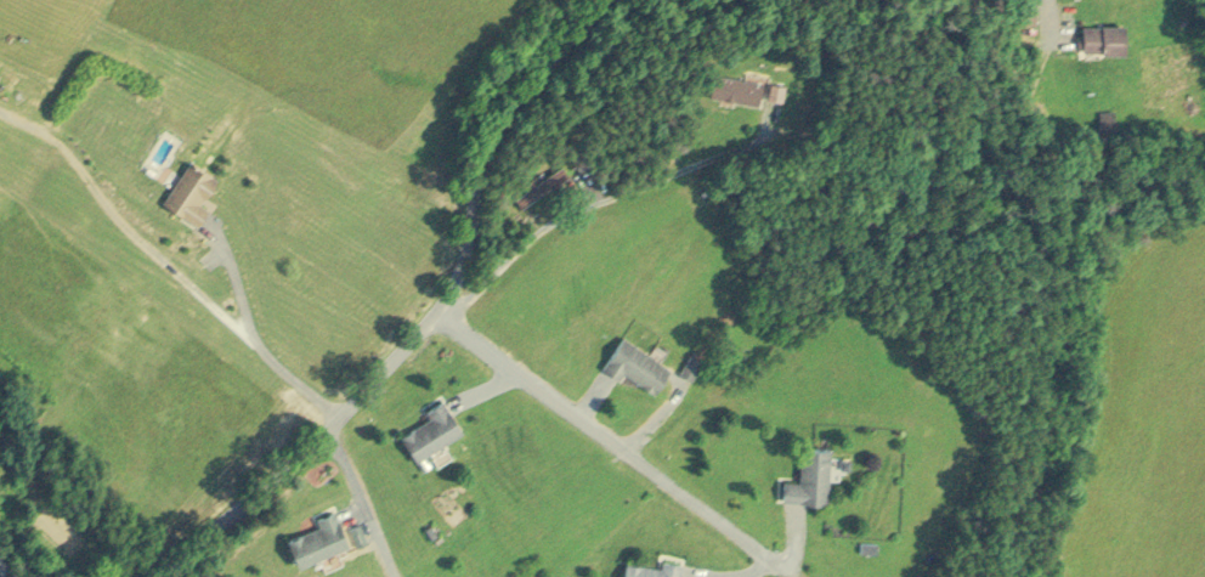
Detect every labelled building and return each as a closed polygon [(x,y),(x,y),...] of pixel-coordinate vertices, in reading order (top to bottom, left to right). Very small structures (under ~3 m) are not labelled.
[(1085,50),(1132,50),(1132,21),(1085,21),(1085,50)] [(761,103),(766,80),(715,71),(711,94),(761,103)] [(207,199),(222,174),(192,157),(166,202),(202,223),(214,203),(207,199)] [(524,207),(550,186),(539,174),(514,195),(524,207)] [(628,370),(659,389),(674,363),(624,334),(606,366),(624,377),(628,370)] [(428,408),(432,415),(403,433),(418,459),(467,429),(447,396),(428,408)] [(831,500),(833,446),(803,445),(802,479),(785,479),(784,499),(831,500)] [(352,544),(339,508),(317,516),(321,525),(288,536),(298,563),(352,544)] [(624,576),(683,576),(685,564),(628,556),(624,576)]
